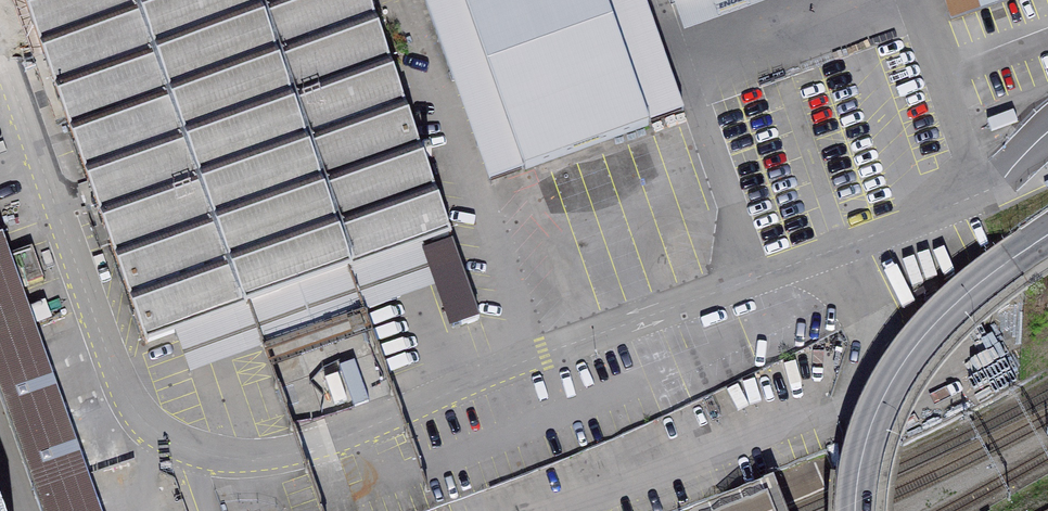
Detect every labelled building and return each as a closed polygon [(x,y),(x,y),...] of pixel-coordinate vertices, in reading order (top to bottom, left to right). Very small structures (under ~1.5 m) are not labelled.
[(24,1),(61,104),(145,344),(444,238),(451,236),(368,0),(27,0),(24,1)] [(483,175),(656,122),(677,191),(696,185),(691,169),(693,168),(687,146),(695,143),(686,114),(683,115),(647,0),(429,0),(483,175)] [(676,24),(758,0),(669,0),(676,24)] [(998,0),(945,0),(951,16),(998,0)] [(550,216),(661,189),(650,141),(539,168),(550,216)] [(0,231),(0,368),(39,510),(103,510),(91,469),(124,461),(105,391),(58,403),(11,228),(0,231)] [(760,372),(731,385),(742,410),(772,397),(760,372)]
